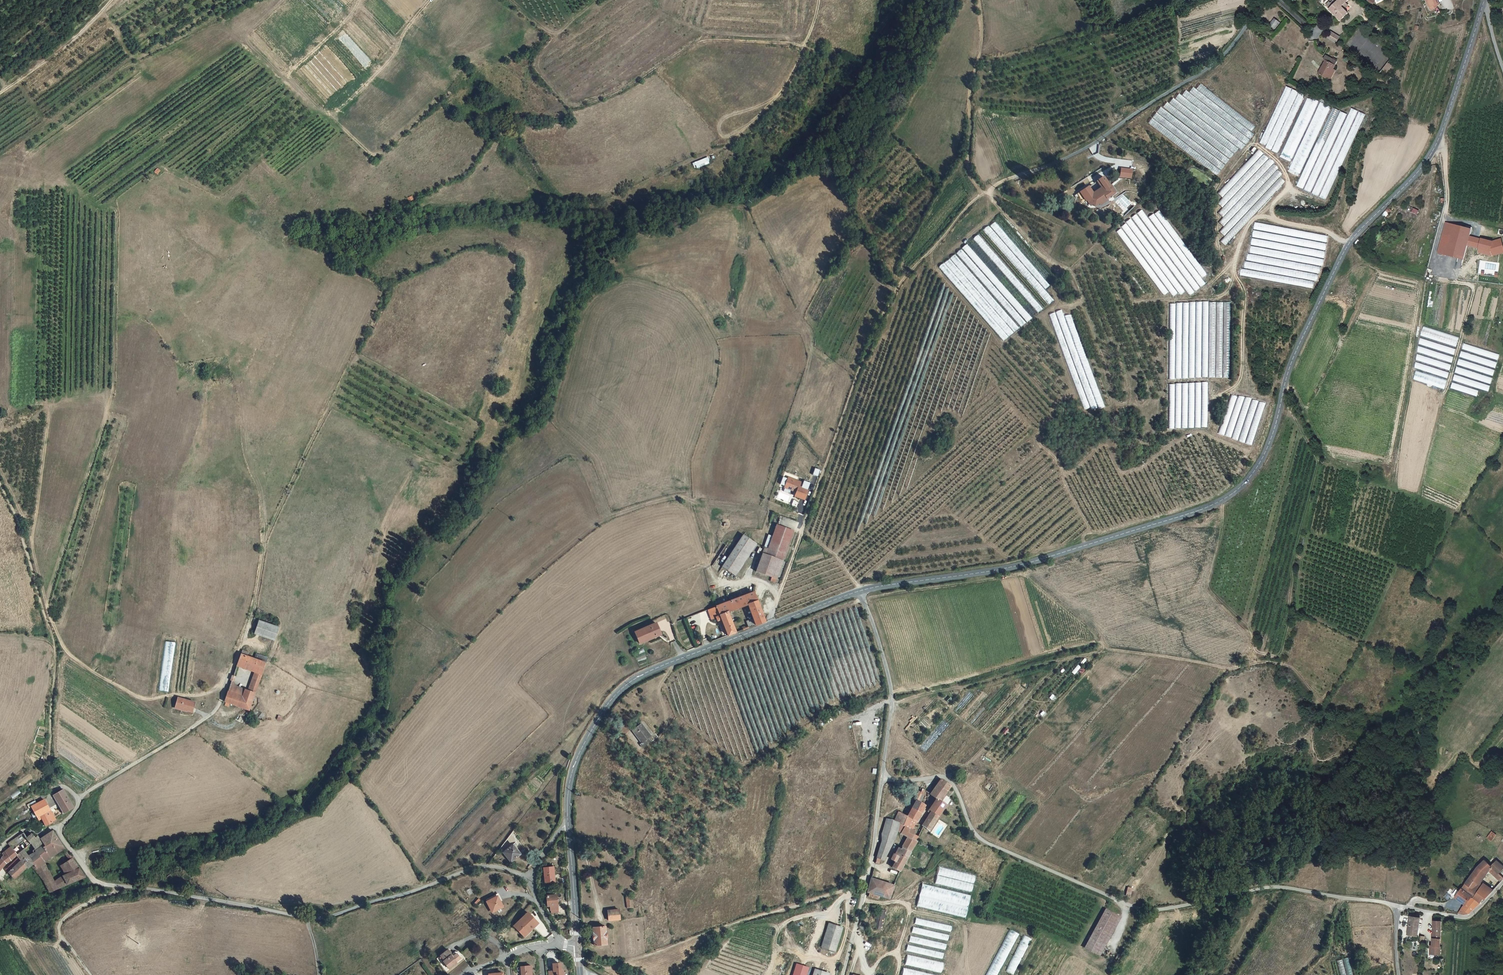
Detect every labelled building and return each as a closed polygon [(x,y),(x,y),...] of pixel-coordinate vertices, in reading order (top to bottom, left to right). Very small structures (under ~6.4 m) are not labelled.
[(1330,4),(1332,6),(1328,9),(1339,21),(1347,14),(1343,9),(1347,5),(1345,3),(1346,1),(1346,0),(1339,0),(1335,4),(1333,2),(1330,4)] [(1279,23),(1273,19),(1268,26),(1274,30),(1279,23)] [(1322,34),(1330,40),(1334,35),(1326,29),(1322,34)] [(1325,62),(1317,75),(1326,79),(1332,69),(1336,62),(1326,55),(1323,60),(1325,62)] [(1329,81),(1335,71),(1332,69),(1326,79),(1329,81)] [(1201,84),(1197,89),(1251,131),(1255,126),(1201,84)] [(1259,143),(1265,145),(1292,89),(1286,86),(1259,143)] [(1193,87),(1189,92),(1250,139),(1254,134),(1193,87)] [(1265,147),(1271,150),(1298,92),(1292,89),(1265,147)] [(1186,90),(1182,95),(1246,144),(1250,139),(1186,90)] [(1272,150),(1278,153),(1305,95),(1299,92),(1272,150)] [(1179,93),(1175,99),(1241,150),(1246,145),(1179,93)] [(1308,96),(1281,154),(1292,159),(1319,101),(1308,96)] [(1173,98),(1169,103),(1235,154),(1239,149),(1173,98)] [(1167,102),(1163,107),(1230,159),(1235,154),(1167,102)] [(1289,169),(1300,174),(1331,107),(1320,102),(1289,169)] [(1161,107),(1157,112),(1226,164),(1230,159),(1161,107)] [(1303,189),(1339,110),(1333,107),(1297,186),(1303,189)] [(1351,108),(1311,193),(1318,196),(1357,111),(1351,108)] [(1310,192),(1347,114),(1340,111),(1304,189),(1310,192)] [(1157,112),(1153,117),(1222,169),(1226,164),(1157,112)] [(1359,112),(1319,197),(1325,200),(1365,115),(1359,112)] [(1152,118),(1149,123),(1218,175),(1221,170),(1152,118)] [(1222,198),(1263,154),(1258,149),(1217,193),(1222,198)] [(1222,208),(1269,158),(1264,154),(1217,203),(1222,208)] [(693,161),(695,167),(709,164),(708,158),(693,161)] [(1223,217),(1274,162),(1270,158),(1218,213),(1223,217)] [(1224,226),(1278,168),(1274,164),(1219,222),(1224,226)] [(1121,167),(1120,177),(1131,178),(1132,168),(1121,167)] [(1224,235),(1282,174),(1278,170),(1220,231),(1224,235)] [(1225,246),(1285,181),(1280,177),(1220,241),(1225,246)] [(1089,204),(1091,207),(1093,205),(1095,207),(1099,204),(1099,203),(1106,198),(1106,199),(1115,193),(1112,188),(1110,189),(1109,188),(1110,187),(1102,179),(1097,182),(1102,186),(1099,189),(1101,190),(1095,196),(1089,188),(1081,193),(1086,200),(1088,203),(1089,204)] [(1142,210),(1137,214),(1195,291),(1201,288),(1142,210)] [(1159,210),(1154,214),(1202,277),(1207,274),(1159,210)] [(1154,213),(1148,217),(1201,287),(1206,283),(1154,213)] [(1136,214),(1131,218),(1190,295),(1195,292),(1136,214)] [(1131,218),(1126,222),(1181,295),(1186,291),(1131,218)] [(995,222),(990,226),(1046,289),(1050,285),(995,222)] [(1255,222),(1254,229),(1327,243),(1328,236),(1255,222)] [(1126,223),(1121,227),(1173,296),(1178,293),(1126,223)] [(1445,255),(1453,225),(1446,223),(1438,253),(1445,255)] [(1481,240),(1469,237),(1471,229),(1453,225),(1445,255),(1463,259),(1467,245),(1479,248),(1478,248),(1492,252),(1500,250),(1498,241),(1492,243),(1481,240)] [(984,230),(1049,305),(1054,300),(989,226),(984,230)] [(1121,228),(1116,232),(1164,295),(1169,292),(1121,228)] [(1254,230),(1252,237),(1325,250),(1327,243),(1254,230)] [(973,239),(1038,312),(1043,308),(978,234),(973,239)] [(1252,238),(1251,245),(1324,258),(1325,251),(1252,238)] [(1478,248),(1478,252),(1492,256),(1502,253),(1502,246),(1501,239),(1498,241),(1500,250),(1492,252),(1478,248)] [(962,248),(1027,322),(1032,318),(967,244),(962,248)] [(1251,246),(1249,253),(1322,266),(1324,259),(1251,246)] [(957,253),(1021,327),(1026,323),(961,249),(957,253)] [(950,258),(1015,332),(1020,328),(955,254),(950,258)] [(1247,254),(1246,261),(1319,274),(1321,267),(1247,254)] [(945,263),(1009,337),(1014,333),(949,259),(945,263)] [(1245,261),(1244,268),(1317,281),(1318,274),(1245,261)] [(939,267),(1003,341),(1008,337),(944,263),(939,267)] [(1241,268),(1240,275),(1313,289),(1314,282),(1241,268)] [(1055,312),(1092,410),(1098,408),(1061,310),(1055,312)] [(1050,315),(1085,410),(1090,408),(1055,313),(1050,315)] [(1100,409),(1105,407),(1071,314),(1065,316),(1100,409)] [(1423,326),(1420,335),(1456,347),(1459,337),(1423,326)] [(1418,344),(1454,355),(1456,349),(1420,338),(1418,344)] [(1464,343),(1462,349),(1498,360),(1500,355),(1464,343)] [(1417,352),(1452,362),(1453,357),(1418,346),(1417,352)] [(1461,351),(1459,357),(1495,368),(1497,362),(1461,351)] [(1416,360),(1449,370),(1451,365),(1418,355),(1416,360)] [(1459,359),(1457,365),(1493,376),(1495,370),(1459,359)] [(1416,363),(1415,368),(1447,378),(1449,373),(1416,363)] [(1457,366),(1455,372),(1490,384),(1492,378),(1457,366)] [(1416,371),(1413,379),(1444,389),(1447,380),(1416,371)] [(1454,374),(1453,380),(1488,392),(1490,386),(1454,374)] [(1452,382),(1450,388),(1477,397),(1479,390),(1452,382)] [(1231,394),(1218,433),(1224,435),(1237,397),(1231,394)] [(1225,435),(1231,438),(1245,397),(1238,395),(1225,435)] [(1232,438),(1238,440),(1252,399),(1245,396),(1232,438)] [(1238,441),(1244,443),(1259,401),(1252,399),(1238,441)] [(1252,446),(1265,403),(1259,401),(1245,444),(1252,446)] [(800,482),(788,477),(785,486),(797,491),(795,495),(804,499),(808,489),(799,486),(800,482)] [(765,546),(763,552),(780,558),(783,559),(794,530),(777,524),(769,548),(765,546)] [(743,535),(724,566),(736,574),(756,544),(743,535)] [(780,558),(763,552),(757,568),(762,572),(774,576),(780,558)] [(728,611),(747,603),(755,624),(758,623),(765,621),(753,591),(726,601),(708,609),(711,617),(716,616),(728,611)] [(728,611),(716,616),(717,620),(721,619),(727,635),(735,632),(728,611)] [(273,639),(277,626),(258,618),(253,632),(273,639)] [(641,626),(634,628),(638,640),(648,636),(648,635),(659,632),(655,621),(641,626)] [(164,641),(159,690),(169,691),(174,642),(164,641)] [(268,658),(256,653),(254,659),(266,663),(268,658)] [(241,654),(237,664),(257,672),(262,674),(266,663),(254,659),(246,656),(241,654)] [(257,672),(250,691),(255,693),(262,674),(257,672)] [(228,691),(242,696),(245,689),(243,688),(232,680),(228,691)] [(250,691),(245,689),(242,696),(252,699),(255,693),(250,691)] [(252,699),(242,696),(228,691),(224,701),(248,709),(252,699)] [(191,706),(175,700),(171,710),(187,715),(191,706)] [(642,744),(641,744),(640,745),(643,748),(650,742),(648,738),(651,736),(641,723),(632,730),(642,744)] [(940,779),(930,794),(936,798),(940,800),(950,786),(950,785),(940,779)] [(65,812),(75,806),(64,788),(54,794),(65,812)] [(929,809),(930,810),(923,826),(929,830),(937,817),(946,804),(940,800),(936,798),(929,809)] [(34,805),(39,816),(41,815),(51,809),(45,799),(34,805)] [(904,825),(911,828),(924,804),(917,799),(908,816),(909,817),(904,825)] [(51,820),(55,818),(51,809),(41,815),(47,825),(53,822),(51,820)] [(880,858),(884,860),(897,832),(901,824),(904,825),(909,817),(908,816),(898,811),(893,820),(886,818),(878,852),(877,853),(875,862),(879,863),(880,858)] [(911,828),(904,825),(901,833),(908,836),(912,838),(914,834),(915,830),(911,828)] [(32,862),(36,867),(47,861),(46,859),(51,856),(50,854),(63,845),(54,831),(40,840),(42,843),(36,847),(34,860),(32,862)] [(1492,841),(1497,835),(1493,831),(1487,838),(1492,841)] [(917,840),(912,838),(908,836),(902,846),(911,851),(917,840)] [(38,837),(36,838),(31,841),(36,847),(42,843),(40,840),(38,837)] [(512,844),(503,851),(510,861),(519,853),(512,844)] [(32,862),(34,860),(22,845),(15,850),(17,853),(22,859),(28,866),(32,862)] [(50,854),(51,856),(64,847),(63,845),(50,854)] [(899,871),(903,864),(911,851),(902,846),(900,845),(897,851),(895,850),(890,858),(895,861),(892,867),(899,871)] [(6,854),(0,860),(0,870),(3,867),(17,853),(15,850),(12,846),(4,853),(6,854)] [(3,867),(8,872),(10,870),(22,859),(17,853),(3,867)] [(62,864),(67,873),(79,867),(72,856),(70,856),(62,864)] [(1494,890),(1485,880),(1491,872),(1495,868),(1492,865),(1497,860),(1494,857),(1489,862),(1486,859),(1479,866),(1463,888),(1473,896),(1481,903),(1484,898),(1485,899),(1494,890)] [(16,877),(19,874),(28,866),(22,859),(10,870),(16,877)] [(1502,869),(1502,866),(1497,860),(1492,865),(1495,868),(1491,872),(1501,882),(1502,880),(1502,876),(1499,873),(1502,869)] [(36,867),(43,877),(51,873),(47,861),(36,867)] [(62,875),(67,884),(85,876),(79,867),(67,873),(62,875)] [(553,871),(543,872),(544,882),(554,882),(553,871)] [(50,891),(57,887),(53,880),(51,873),(43,877),(50,891)] [(57,887),(67,884),(62,875),(53,880),(57,887)] [(878,895),(884,882),(871,878),(867,892),(878,895)] [(888,898),(893,884),(884,882),(878,895),(888,898)] [(1463,898),(1468,902),(1473,896),(1463,888),(1456,896),(1461,900),(1463,898)] [(546,905),(549,905),(550,910),(550,915),(558,914),(557,909),(555,894),(546,895),(546,905)] [(1469,914),(1481,903),(1473,896),(1468,902),(1463,908),(1469,914)] [(497,897),(487,902),(492,912),(502,907),(497,897)] [(1103,941),(1119,915),(1106,907),(1085,945),(1100,954),(1106,943),(1103,941)] [(873,928),(881,929),(886,909),(878,908),(873,928)] [(1469,914),(1463,908),(1457,915),(1465,917),(1469,914)] [(619,909),(608,910),(608,919),(619,919),(619,909)] [(1408,934),(1418,936),(1421,914),(1417,914),(1417,917),(1411,916),(1408,934)] [(541,926),(530,915),(516,928),(521,934),(525,930),(530,935),(541,926)] [(914,918),(909,943),(907,943),(906,951),(943,959),(950,925),(914,918)] [(1440,938),(1441,921),(1435,921),(1433,938),(1431,938),(1431,945),(1439,946),(1440,938)] [(820,947),(834,951),(841,927),(828,923),(820,947)] [(605,926),(593,926),(594,944),(606,943),(605,926)] [(1017,933),(1008,928),(987,974),(998,974),(1017,933)] [(525,930),(521,934),(526,939),(530,935),(525,930)] [(1029,937),(1021,934),(1008,972),(1015,974),(1016,974),(1029,937)] [(441,964),(444,962),(449,969),(457,963),(456,962),(461,959),(457,954),(452,958),(451,956),(452,955),(448,950),(437,959),(441,964)] [(908,954),(905,964),(941,973),(944,963),(908,954)] [(558,962),(552,963),(553,971),(548,971),(549,974),(563,974),(562,969),(561,968),(560,963),(558,962)] [(796,965),(794,974),(805,974),(807,969),(796,965)] [(530,966),(519,967),(520,974),(531,974),(530,966)]
